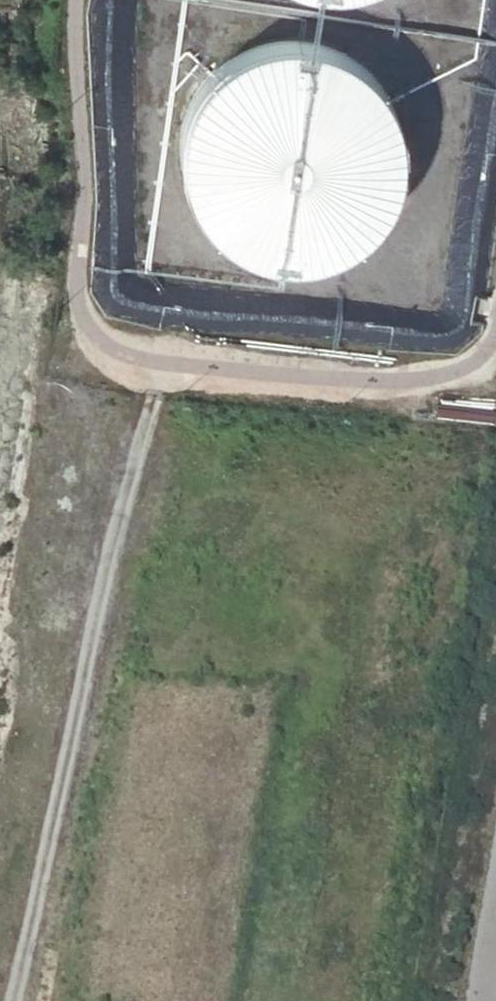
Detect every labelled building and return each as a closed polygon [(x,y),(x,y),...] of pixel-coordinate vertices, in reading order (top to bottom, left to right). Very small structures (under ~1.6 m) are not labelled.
[(387,192),(395,170),(398,146),(397,125),(396,123),(390,100),(378,80),(363,62),(344,47),(323,37),(300,32),(276,31),(253,35),(245,38),(231,45),(212,58),(195,75),(183,95),(175,117),(172,141),(174,164),(181,187),(192,208),(207,225),(226,240),(248,250),(252,251),(271,255),(294,256),(317,252),(339,243),(359,229),(375,212),(387,192)]
